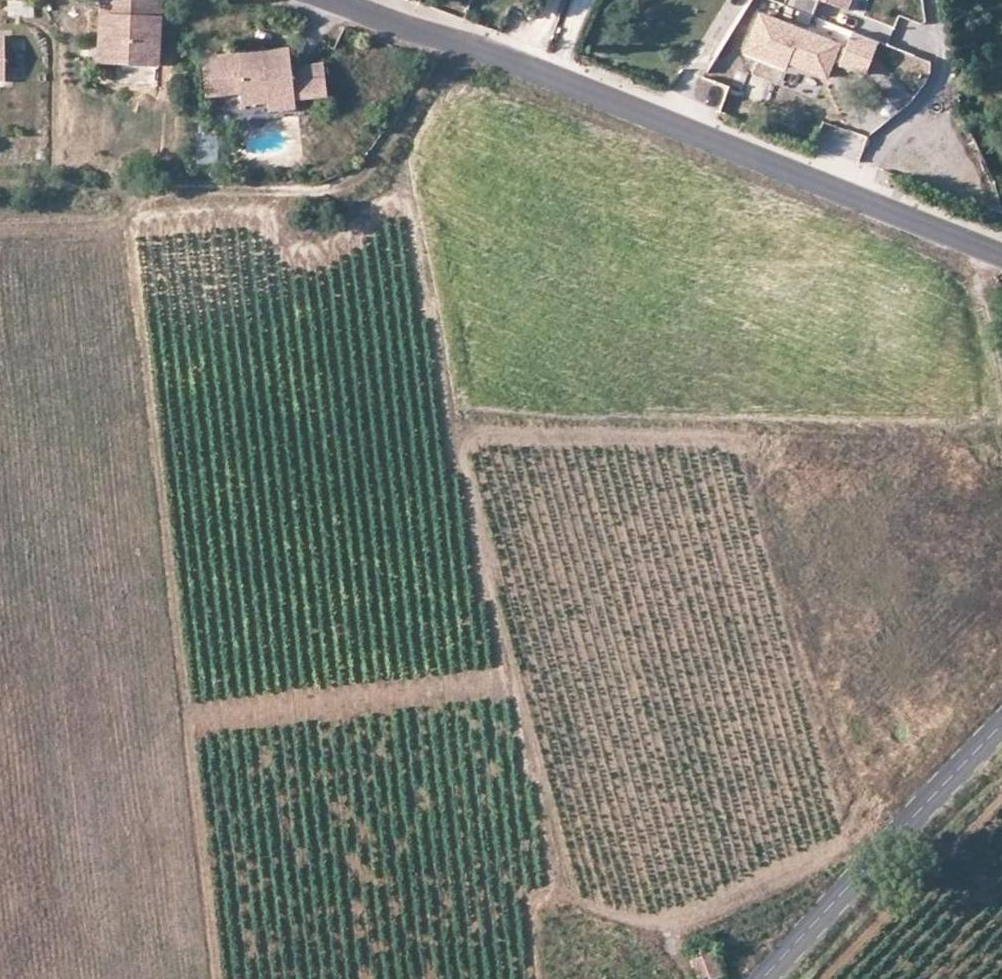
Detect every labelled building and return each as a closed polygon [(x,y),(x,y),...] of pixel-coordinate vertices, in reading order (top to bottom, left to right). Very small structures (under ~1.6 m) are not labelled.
[(97,61),(154,64),(158,0),(100,0),(97,61)] [(845,9),(847,0),(824,0),(845,9)] [(837,40),(756,10),(742,46),(824,76),(830,60),(862,72),(874,40),(846,30),(840,45),(836,43),(837,40)] [(11,80),(11,36),(0,36),(0,80),(11,80)] [(287,63),(285,44),(196,54),(200,96),(235,92),(236,105),(263,102),(264,111),(292,107),(291,98),(303,97),(324,95),(320,59),(287,63)] [(698,978),(714,978),(721,976),(711,949),(690,958),(698,978)]
